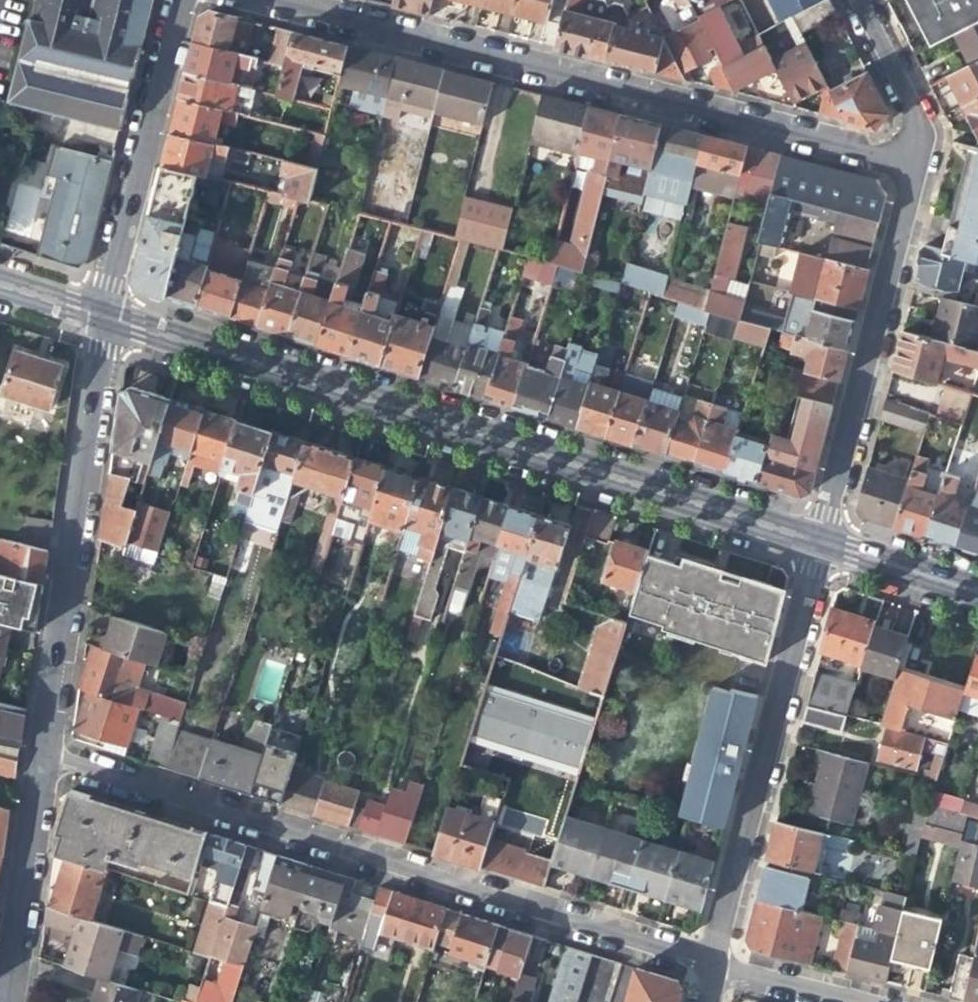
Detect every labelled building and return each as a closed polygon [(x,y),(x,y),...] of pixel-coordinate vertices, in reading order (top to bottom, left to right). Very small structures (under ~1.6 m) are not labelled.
[(10,100),(39,107),(120,127),(140,46),(152,0),(35,0),(10,100)] [(432,0),(391,0),(390,5),(404,9),(428,15),(432,0)] [(479,6),(500,11),(512,14),(516,0),(481,0),(479,6)] [(512,14),(533,19),(559,26),(566,0),(516,0),(512,14)] [(559,26),(554,47),(579,54),(604,60),(614,24),(614,22),(581,13),(584,0),(566,0),(559,26)] [(687,2),(686,0),(643,0),(664,38),(687,82),(693,83),(687,70),(699,64),(709,59),(691,24),(671,35),(659,9),(679,4),(680,6),(687,2)] [(726,0),(686,0),(687,2),(695,17),(726,0)] [(780,21),(790,16),(793,14),(821,0),(770,0),(780,21)] [(835,14),(828,0),(821,0),(793,14),(790,16),(797,29),(798,32),(835,14)] [(913,13),(922,31),(928,45),(949,34),(952,33),(977,19),(977,0),(906,0),(913,13)] [(197,21),(192,41),(243,54),(251,20),(208,9),(199,15),(197,21)] [(762,47),(797,29),(790,16),(780,21),(755,34),(762,47)] [(965,65),(977,58),(977,19),(952,33),(949,34),(958,51),(965,65)] [(639,69),(687,82),(664,38),(647,33),(648,30),(631,25),(630,29),(614,24),(604,60),(639,69)] [(275,26),(267,60),(283,64),(290,30),(275,26)] [(762,47),(769,62),(805,45),(798,32),(797,29),(762,47)] [(301,60),(340,70),(346,45),(315,37),(290,30),(283,64),(280,75),(275,94),(291,98),(301,60)] [(753,80),(773,70),(769,62),(762,47),(755,34),(714,55),(718,63),(732,90),(753,80)] [(249,67),(280,75),(283,64),(267,60),(243,54),(192,41),(185,71),(228,82),(233,65),(248,69),(249,67)] [(336,84),(385,96),(395,57),(369,50),(346,45),(340,70),(336,84)] [(824,117),(844,122),(829,92),(814,62),(805,45),(769,62),(773,70),(790,103),(805,95),(817,89),(821,99),(824,117)] [(430,116),(431,111),(443,69),(415,62),(395,57),(385,96),(381,115),(396,118),(399,108),(430,116)] [(961,102),(977,93),(977,58),(965,65),(946,75),(953,87),(961,102)] [(734,94),(732,90),(718,63),(709,68),(708,73),(715,89),(734,94)] [(463,74),(443,69),(431,111),(479,123),(489,81),(463,74)] [(263,91),(228,82),(185,71),(178,99),(211,107),(214,95),(231,99),(232,96),(260,103),(263,91)] [(865,74),(829,92),(844,122),(874,130),(885,113),(875,92),(865,74)] [(295,98),(313,100),(317,77),(298,75),(295,98)] [(961,102),(968,115),(977,134),(977,93),(961,102)] [(575,153),(576,151),(587,106),(564,100),(539,94),(526,141),(575,153)] [(228,112),(231,99),(214,95),(211,107),(218,109),(228,112)] [(210,142),(218,109),(211,107),(178,99),(170,132),(210,142)] [(32,130),(39,107),(10,100),(4,123),(32,130)] [(553,238),(547,261),(554,263),(574,269),(578,270),(583,251),(599,191),(600,186),(619,114),(603,110),(587,106),(576,151),(594,155),(589,171),(591,172),(572,244),(553,238)] [(647,172),(648,168),(660,125),(640,120),(619,114),(600,186),(640,198),(647,172)] [(690,183),(695,162),(703,136),(682,130),(660,125),(648,168),(647,172),(690,183)] [(262,155),(210,142),(170,132),(162,164),(198,173),(204,175),(207,162),(222,166),(225,157),(259,165),(262,155)] [(309,132),(301,164),(315,168),(323,135),(309,132)] [(720,186),(733,190),(744,146),(725,141),(703,136),(695,162),(724,170),(720,186)] [(944,250),(964,255),(977,259),(977,146),(971,144),(968,158),(957,200),(944,250)] [(57,181),(38,256),(77,268),(86,261),(107,180),(111,160),(54,146),(47,178),(57,181)] [(731,197),(765,206),(768,193),(778,155),(763,151),(744,146),(733,190),(731,197)] [(778,155),(768,193),(878,221),(885,196),(875,180),(829,168),(778,155)] [(286,177),(282,194),(295,198),(307,200),(315,168),(301,164),(281,160),(277,174),(286,177)] [(30,185),(42,188),(47,163),(35,161),(30,185)] [(219,179),(222,166),(207,162),(204,175),(219,179)] [(167,297),(186,218),(198,173),(162,164),(149,213),(132,281),(137,287),(156,293),(167,297)] [(600,186),(599,191),(638,204),(640,198),(600,186)] [(730,199),(731,197),(733,190),(720,186),(717,196),(730,199)] [(292,208),(295,198),(282,194),(267,191),(264,201),(292,208)] [(389,221),(402,224),(409,195),(396,192),(389,221)] [(836,239),(831,258),(866,268),(874,236),(878,221),(768,193),(765,206),(756,239),(772,244),(779,245),(788,214),(839,227),(838,232),(866,239),(865,246),(836,239)] [(460,194),(450,236),(459,238),(497,248),(509,206),(488,201),(460,194)] [(197,221),(186,218),(167,297),(178,300),(196,306),(205,268),(207,262),(188,256),(196,227),(197,221)] [(725,222),(708,288),(703,306),(707,307),(736,315),(739,303),(745,282),(726,277),(730,274),(742,226),(725,222)] [(215,232),(196,227),(188,256),(207,262),(213,240),(215,232)] [(762,285),(772,244),(756,239),(745,280),(762,285)] [(207,262),(205,268),(196,306),(211,311),(229,316),(240,279),(246,261),(249,251),(213,240),(207,262)] [(952,299),(964,255),(944,250),(923,244),(918,262),(911,289),(941,296),(952,299)] [(280,247),(273,270),(257,325),(273,330),(286,334),(304,275),(288,270),(290,262),(289,262),(292,250),(280,247)] [(594,254),(583,251),(578,270),(588,273),(589,273),(594,254)] [(344,256),(332,293),(316,344),(329,348),(347,353),(363,305),(358,303),(356,309),(342,304),(356,260),(344,256)] [(549,283),(550,280),(554,263),(547,261),(528,256),(522,276),(549,283)] [(824,257),(814,297),(856,308),(860,290),(866,268),(831,258),(824,257)] [(618,281),(660,293),(665,276),(665,273),(622,260),(617,281),(618,281)] [(246,261),(240,279),(229,316),(244,321),(257,325),(273,270),(246,261)] [(569,286),(574,269),(554,263),(550,280),(569,286)] [(307,264),(304,275),(286,334),(301,339),(316,344),(332,293),(313,287),(319,267),(307,264)] [(374,269),(363,305),(347,353),(360,358),(378,363),(394,314),(388,312),(386,318),(374,314),(387,273),(374,269)] [(588,273),(585,283),(615,291),(618,281),(617,281),(589,273),(588,273)] [(708,288),(665,276),(660,293),(675,298),(703,306),(708,288)] [(446,284),(439,304),(417,376),(435,381),(455,387),(473,327),(454,321),(465,290),(446,284)] [(977,330),(977,306),(972,304),(952,299),(941,296),(935,318),(929,338),(973,349),(977,330)] [(780,315),(739,303),(736,315),(767,324),(778,327),(846,347),(852,321),(856,308),(814,297),(812,297),(807,318),(781,311),(780,315)] [(702,320),(707,307),(703,306),(675,298),(671,311),(702,320)] [(426,324),(394,314),(378,363),(398,370),(417,376),(439,304),(428,301),(424,313),(424,314),(423,317),(428,319),(426,324)] [(479,308),(473,327),(455,387),(469,392),(484,396),(497,353),(480,348),(487,326),(484,324),(488,310),(479,308)] [(729,316),(708,310),(703,326),(724,332),(729,316)] [(762,342),(767,324),(736,315),(731,333),(762,342)] [(507,324),(497,353),(484,396),(499,401),(512,405),(525,363),(528,353),(522,352),(519,360),(510,357),(518,328),(507,324)] [(807,361),(798,395),(831,403),(840,371),(846,347),(778,327),(774,342),(803,350),(807,361)] [(531,342),(534,332),(526,330),(523,340),(531,342)] [(973,349),(929,338),(900,330),(896,347),(891,368),(935,382),(941,357),(977,367),(977,351),(973,349)] [(568,342),(566,347),(546,416),(561,421),(576,426),(590,378),(594,363),(597,352),(580,348),(580,346),(568,342)] [(546,369),(525,363),(512,405),(529,411),(546,416),(566,347),(553,343),(546,369)] [(51,364),(14,352),(1,394),(49,409),(60,367),(51,364)] [(638,397),(618,391),(605,434),(618,439),(634,444),(651,385),(659,354),(651,352),(638,397)] [(602,386),(607,367),(594,363),(590,378),(576,426),(591,430),(605,434),(618,391),(602,386)] [(623,372),(607,367),(602,386),(618,391),(623,372)] [(153,391),(157,377),(139,372),(135,386),(153,391)] [(118,392),(106,473),(127,478),(135,480),(140,464),(136,463),(138,457),(149,461),(168,398),(143,390),(128,385),(118,392)] [(682,394),(651,385),(634,444),(651,449),(665,454),(682,394)] [(945,385),(935,415),(959,423),(968,392),(945,385)] [(712,399),(683,391),(682,394),(665,454),(677,457),(694,463),(710,405),(712,399)] [(764,455),(814,469),(823,436),(831,403),(798,395),(788,438),(768,434),(767,444),(764,455)] [(180,456),(185,458),(201,408),(185,404),(168,398),(149,461),(143,479),(153,482),(155,475),(157,476),(162,461),(163,462),(169,446),(182,450),(180,456)] [(922,433),(928,413),(883,399),(878,419),(922,433)] [(720,425),(726,409),(710,405),(694,463),(706,467),(724,472),(735,433),(736,430),(720,425)] [(184,462),(218,472),(234,419),(216,413),(201,408),(185,458),(184,462)] [(741,414),(726,409),(720,425),(736,430),(741,414)] [(241,519),(248,498),(269,430),(255,426),(234,419),(218,472),(237,478),(234,489),(237,489),(229,515),(241,519)] [(267,467),(293,474),(303,441),(286,436),(269,430),(248,498),(257,501),(267,467)] [(767,444),(735,433),(724,472),(740,477),(756,482),(764,455),(767,444)] [(956,433),(937,490),(923,536),(937,541),(955,546),(971,497),(959,493),(963,479),(955,476),(967,437),(956,433)] [(329,533),(340,497),(353,457),(326,448),(303,441),(293,474),(290,482),(331,494),(307,571),(316,575),(329,533)] [(916,451),(906,481),(891,526),(908,531),(923,536),(937,490),(933,489),(932,493),(919,489),(930,456),(916,451)] [(814,469),(764,455),(756,482),(783,491),(802,497),(808,493),(814,469)] [(353,457),(340,497),(329,533),(360,543),(368,519),(384,467),(370,462),(353,457)] [(368,519),(401,530),(402,525),(417,477),(401,472),(384,467),(368,519)] [(906,481),(865,470),(855,507),(861,517),(869,519),(891,526),(906,481)] [(127,478),(106,473),(97,538),(123,547),(134,511),(119,506),(127,478)] [(422,531),(414,555),(428,559),(450,488),(433,482),(417,477),(402,525),(422,531)] [(447,547),(463,552),(480,497),(463,492),(450,488),(428,559),(411,615),(428,620),(437,595),(434,586),(447,547)] [(288,489),(278,519),(285,522),(295,492),(288,489)] [(971,497),(955,546),(972,552),(977,554),(977,497),(972,495),(971,497)] [(458,611),(476,555),(490,559),(495,546),(495,544),(507,506),(494,501),(480,497),(463,552),(444,610),(453,613),(458,611)] [(136,504),(134,511),(123,547),(153,556),(166,514),(136,504)] [(494,610),(506,613),(517,577),(519,571),(537,515),(523,511),(507,506),(495,544),(495,546),(513,551),(494,610)] [(605,541),(613,516),(591,509),(583,535),(605,541)] [(26,515),(22,544),(45,550),(50,521),(26,515)] [(550,519),(537,515),(519,571),(548,579),(551,568),(554,569),(568,525),(554,521),(550,519)] [(394,549),(414,555),(422,531),(402,525),(401,530),(394,549)] [(22,544),(0,539),(0,540),(0,572),(41,583),(43,565),(45,550),(22,544)] [(607,617),(611,618),(624,621),(627,609),(632,592),(645,554),(646,549),(627,544),(614,541),(601,579),(617,585),(607,617)] [(681,559),(681,558),(680,557),(675,572),(669,570),(671,563),(645,554),(627,609),(655,618),(653,625),(660,627),(681,559)] [(675,572),(680,557),(677,556),(673,555),(671,563),(669,570),(675,572)] [(709,566),(681,558),(681,559),(660,627),(759,658),(765,640),(780,589),(762,583),(738,576),(736,582),(717,576),(707,573),(709,566)] [(707,573),(717,576),(719,570),(714,568),(709,566),(707,573)] [(8,625),(15,627),(25,591),(39,595),(41,583),(0,572),(0,623),(8,625)] [(216,600),(223,578),(211,575),(204,596),(216,600)] [(525,580),(517,577),(506,613),(492,658),(458,765),(485,773),(532,623),(531,621),(536,605),(533,599),(525,596),(528,586),(525,580)] [(39,595),(25,591),(15,627),(33,631),(36,615),(39,595)] [(818,651),(859,663),(871,627),(873,621),(829,607),(818,651)] [(101,648),(114,652),(143,662),(154,665),(164,633),(111,615),(106,632),(101,648)] [(525,852),(487,840),(478,868),(540,887),(547,864),(553,845),(561,818),(613,656),(624,621),(611,618),(596,625),(525,852)] [(8,625),(0,623),(0,657),(8,625)] [(886,632),(871,627),(859,663),(858,667),(892,678),(894,671),(905,638),(886,632)] [(101,648),(90,645),(85,658),(109,666),(114,652),(101,648)] [(85,690),(162,717),(179,723),(185,704),(135,688),(143,662),(114,652),(109,666),(85,658),(82,667),(76,687),(85,690)] [(974,654),(962,693),(956,710),(977,717),(977,655),(974,654)] [(813,671),(804,705),(843,716),(844,716),(855,683),(826,675),(813,671)] [(926,681),(894,671),(892,678),(877,725),(900,731),(907,707),(953,720),(956,710),(962,693),(926,681)] [(727,691),(725,691),(709,685),(676,815),(687,818),(722,826),(740,755),(756,693),(728,687),(727,691)] [(101,749),(121,755),(135,708),(85,690),(81,704),(72,730),(104,741),(101,749)] [(16,746),(19,730),(22,711),(0,705),(0,741),(16,746)] [(843,716),(804,705),(800,721),(839,731),(843,716)] [(148,764),(165,769),(176,731),(179,723),(162,717),(148,764)] [(209,738),(209,741),(197,779),(216,785),(247,795),(257,763),(269,725),(248,719),(239,748),(209,738)] [(927,780),(934,781),(945,746),(883,730),(880,743),(875,760),(914,770),(919,750),(935,754),(927,780)] [(209,741),(176,731),(165,769),(197,779),(209,741)] [(14,760),(16,746),(0,741),(0,756),(14,760)] [(865,763),(815,749),(812,762),(819,764),(815,782),(806,814),(847,825),(865,763)] [(12,777),(14,760),(0,756),(0,774),(12,777)] [(276,770),(257,763),(247,795),(266,801),(276,770)] [(278,804),(312,815),(322,781),(289,771),(278,804)] [(356,791),(322,781),(312,815),(345,825),(356,791)] [(408,783),(404,793),(417,797),(420,786),(408,783)] [(383,805),(379,816),(373,836),(402,844),(417,797),(404,793),(388,788),(383,805)] [(60,795),(51,852),(64,856),(106,869),(110,857),(142,867),(145,860),(194,876),(206,834),(188,828),(186,831),(89,800),(90,797),(70,791),(60,795)] [(482,793),(475,816),(493,822),(499,803),(500,798),(482,793)] [(355,830),(373,836),(379,816),(383,805),(365,800),(358,821),(355,830)] [(921,823),(961,834),(966,814),(958,812),(927,802),(925,808),(921,823)] [(912,856),(917,836),(921,823),(925,808),(915,805),(902,854),(912,856)] [(966,814),(977,817),(977,809),(968,806),(966,814)] [(445,807),(430,853),(453,860),(478,868),(487,840),(493,822),(475,816),(445,807)] [(977,817),(976,820),(967,818),(952,879),(977,886),(977,817)] [(564,869),(585,875),(600,829),(561,818),(553,845),(547,864),(564,869)] [(825,834),(775,821),(770,842),(765,861),(809,872),(815,873),(825,834)] [(958,847),(961,834),(921,823),(917,836),(958,847)] [(638,841),(600,829),(585,875),(604,881),(624,887),(638,841)] [(220,870),(210,902),(226,907),(227,905),(245,845),(236,843),(218,837),(211,835),(205,855),(226,862),(220,870)] [(854,841),(849,840),(848,846),(852,848),(845,874),(878,883),(887,853),(853,844),(854,841)] [(640,892),(662,898),(676,852),(638,841),(624,887),(640,892)] [(249,903),(261,907),(277,856),(260,851),(255,867),(249,887),(253,889),(249,903)] [(712,863),(676,852),(662,898),(681,904),(700,910),(712,863)] [(88,920),(106,869),(64,856),(58,873),(52,888),(46,886),(44,906),(78,916),(88,920)] [(294,902),(299,904),(311,866),(277,856),(261,907),(252,935),(262,938),(271,911),(290,917),(294,902)] [(798,910),(809,872),(765,861),(760,879),(755,900),(798,910)] [(315,918),(330,923),(345,877),(311,866),(299,904),(292,926),(305,930),(312,926),(315,918)] [(361,938),(364,928),(373,901),(358,897),(351,895),(355,880),(345,877),(330,923),(326,938),(334,940),(337,931),(361,938)] [(432,949),(434,941),(444,909),(416,900),(377,887),(373,901),(364,928),(432,949)] [(901,909),(904,897),(882,890),(879,902),(901,909)] [(819,915),(798,910),(755,900),(749,922),(744,941),(749,950),(806,964),(819,915)] [(211,959),(222,919),(226,907),(210,902),(194,953),(211,959)] [(227,905),(226,907),(222,919),(224,920),(213,956),(226,960),(218,987),(203,984),(202,987),(198,1001),(231,1001),(243,966),(241,965),(253,927),(229,919),(232,908),(227,905)] [(486,966),(489,956),(499,926),(469,916),(444,909),(434,941),(450,947),(448,954),(486,966)] [(891,946),(888,959),(904,963),(928,969),(940,919),(900,909),(891,946)] [(124,931),(88,920),(78,916),(69,943),(62,966),(96,977),(108,981),(124,931)] [(840,920),(827,970),(844,974),(853,937),(857,924),(840,920)] [(498,969),(519,976),(521,973),(532,936),(514,931),(499,926),(489,956),(501,959),(498,969)] [(882,983),(888,959),(891,946),(853,937),(844,974),(847,974),(882,983)] [(969,959),(959,1001),(960,1001),(977,1001),(977,939),(974,938),(969,959)] [(592,955),(565,947),(547,1001),(578,1001),(592,955)] [(944,998),(959,1001),(969,959),(956,956),(948,986),(944,998)] [(475,1001),(484,970),(472,967),(462,997),(475,1001)] [(626,1001),(676,1001),(679,990),(673,981),(635,969),(626,1001)] [(528,1001),(535,977),(521,973),(519,976),(511,1001),(528,1001)] [(108,981),(96,977),(90,995),(87,1001),(133,1001),(137,989),(108,981)] [(186,1000),(194,1001),(198,1001),(202,987),(191,984),(186,1000)]
